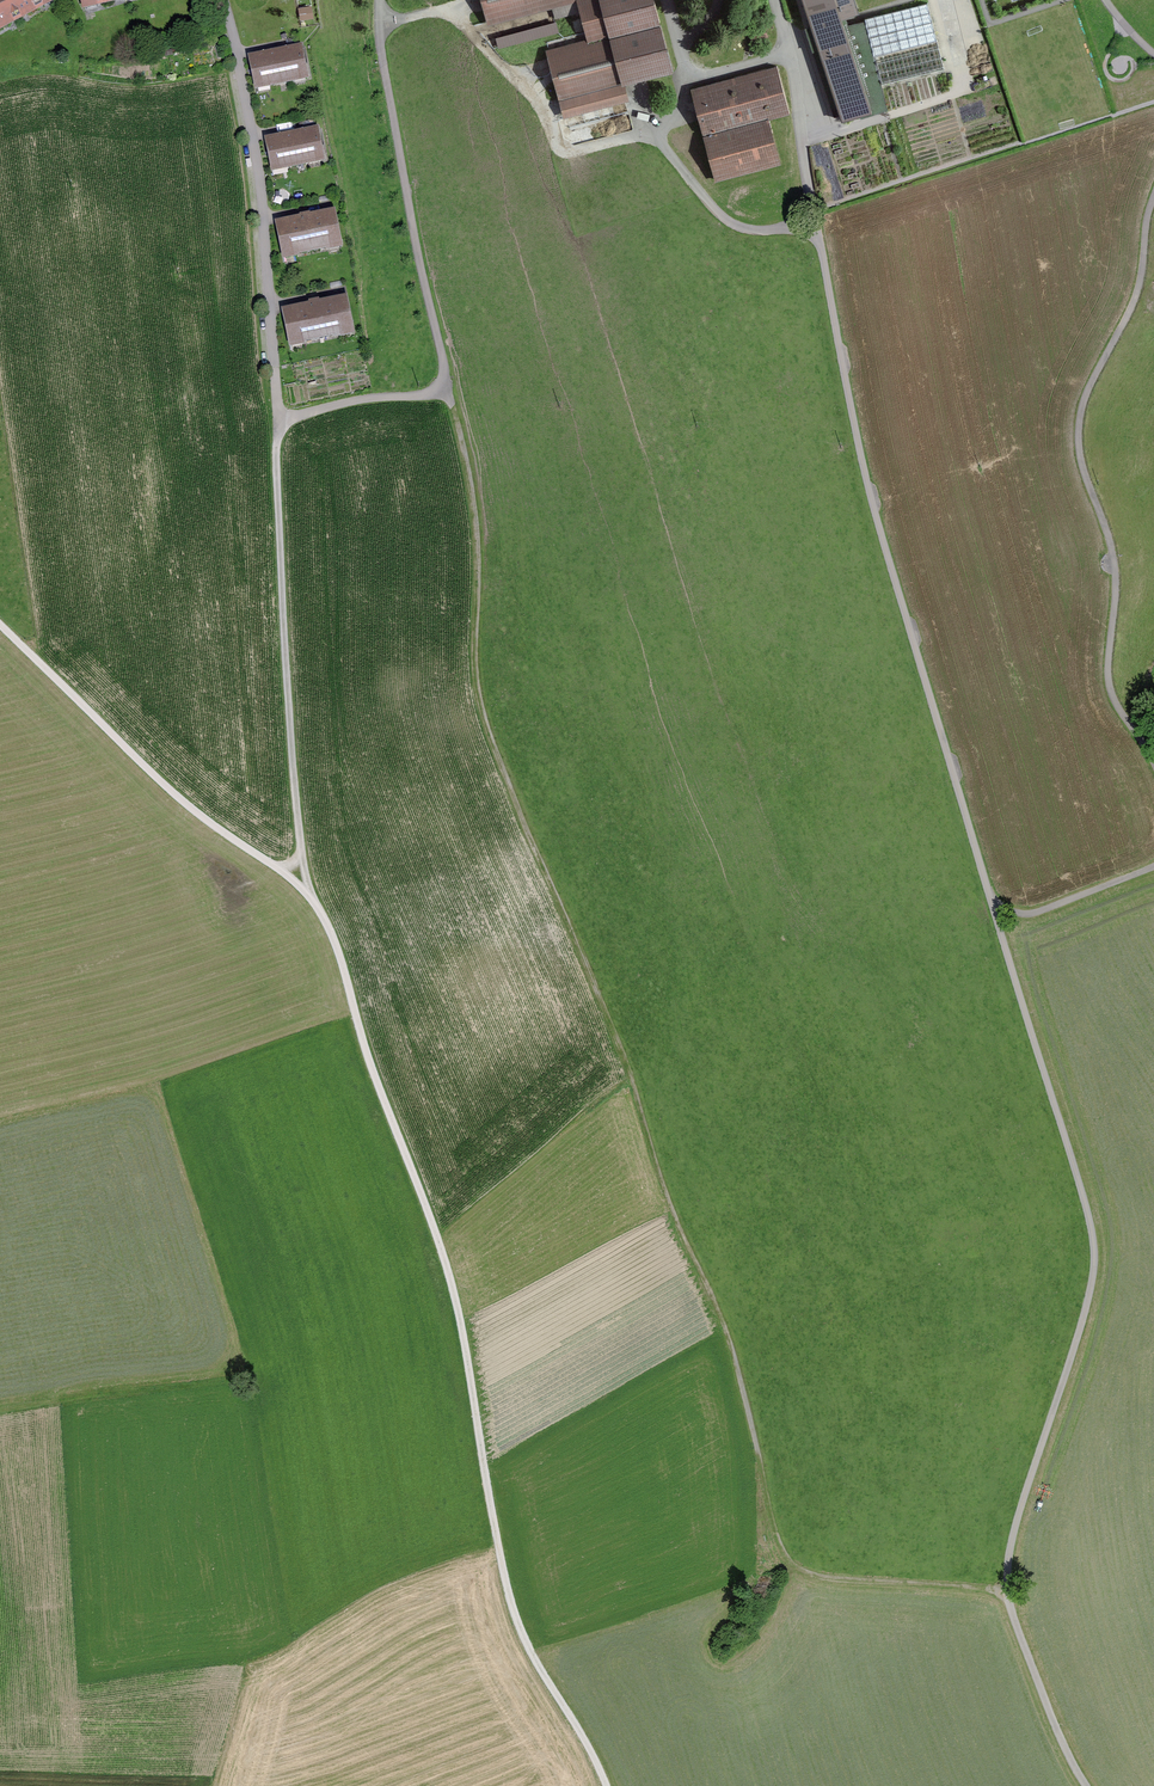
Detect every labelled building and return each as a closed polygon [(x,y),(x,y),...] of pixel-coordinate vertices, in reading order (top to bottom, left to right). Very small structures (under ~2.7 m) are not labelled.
[(14,15),(16,17),(7,0),(0,0),(0,25),(6,22),(5,20),(14,15)] [(16,17),(15,15),(24,10),(25,12),(47,0),(7,0),(16,17)] [(651,0),(484,0),(490,21),(552,5),(556,17),(582,10),(590,41),(549,52),(566,114),(625,98),(620,82),(669,69),(651,0)] [(842,120),(872,110),(861,79),(843,23),(842,18),(858,12),(854,0),(803,0),(842,120)] [(865,18),(843,23),(861,79),(879,74),(882,84),(944,69),(927,3),(865,18)] [(314,8),(301,9),(302,21),(315,20),(314,8)] [(500,47),(558,31),(556,23),(497,38),(500,47)] [(750,31),(752,40),(767,36),(765,27),(750,31)] [(292,80),(291,76),(305,73),(300,48),(286,51),(286,54),(265,58),(264,55),(250,58),(255,83),(269,80),(270,84),(292,80)] [(706,136),(717,177),(777,161),(766,120),(767,119),(766,116),(786,111),(775,69),(694,91),(705,132),(704,132),(705,136),(706,136)] [(308,162),(308,158),(322,155),(317,130),(302,133),(303,136),(282,140),(281,137),(267,140),(272,165),(286,162),(287,166),(308,162)] [(329,247),(328,243),(339,241),(333,212),(277,223),(283,252),(294,250),(295,254),(296,254),(296,252),(328,246),(328,247),(329,247)] [(341,334),(340,330),(351,327),(345,298),(284,311),(290,340),(301,338),(302,342),(303,342),(303,340),(340,332),(340,334),(341,334)]
